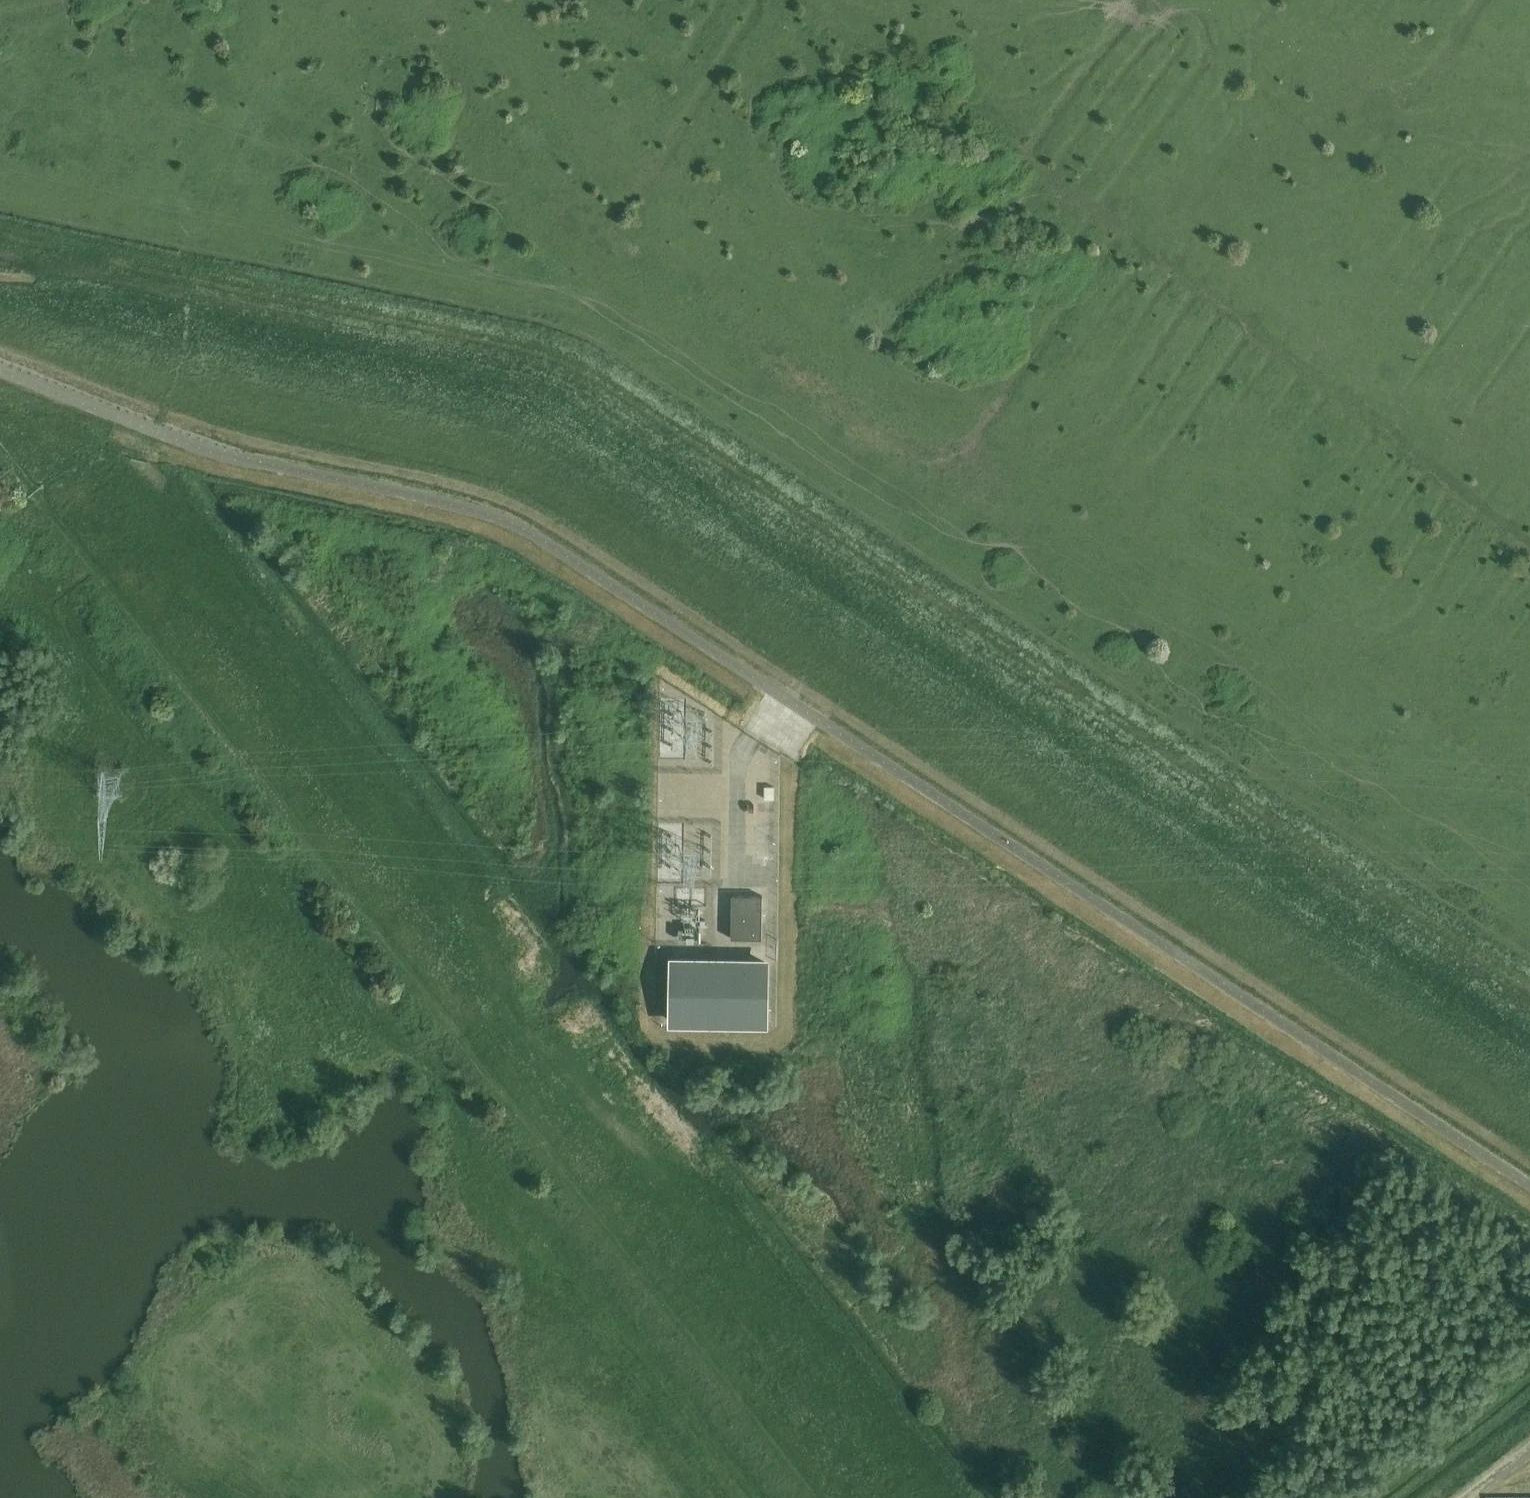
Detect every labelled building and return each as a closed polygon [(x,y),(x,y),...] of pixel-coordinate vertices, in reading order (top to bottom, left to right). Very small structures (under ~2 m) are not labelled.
[(762,939),(763,895),(732,895),(731,938),(762,939)] [(768,962),(673,961),(672,1019),(767,1020),(768,962)]
